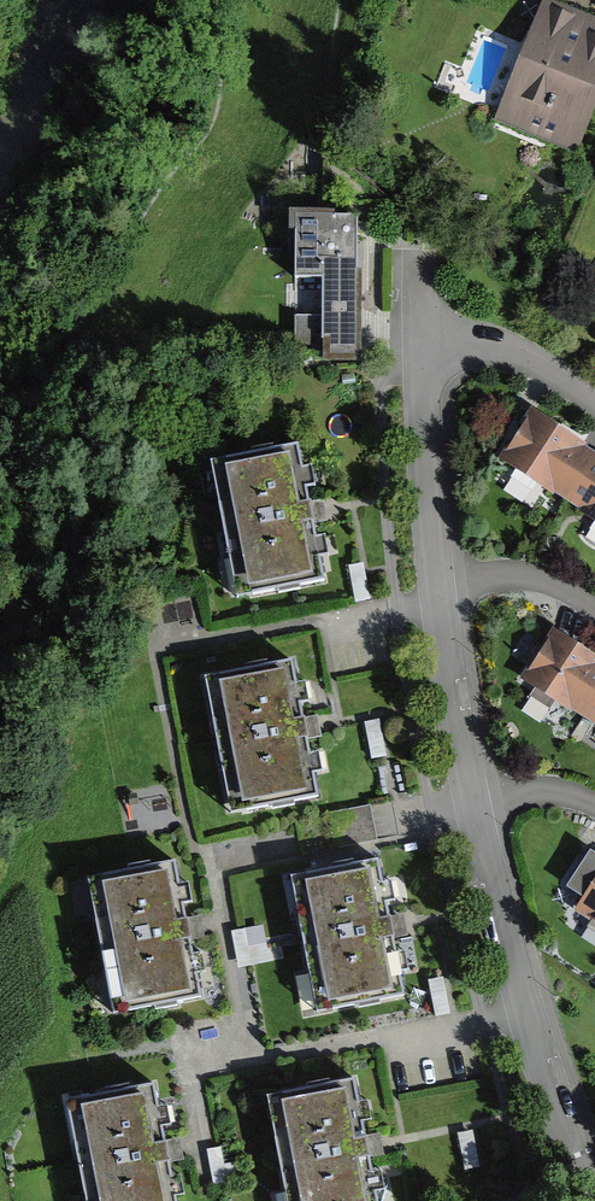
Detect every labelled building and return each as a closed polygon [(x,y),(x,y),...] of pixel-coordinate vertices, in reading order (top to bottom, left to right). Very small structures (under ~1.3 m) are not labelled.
[(537,27),(488,151),(568,183),(594,116),(594,50),(537,27)] [(360,241),(282,243),(285,382),(363,380),(360,241)] [(526,428),(487,489),(594,559),(594,473),(526,428)] [(288,457),(195,476),(224,617),(317,598),(288,457)] [(542,647),(509,700),(594,754),(594,681),(542,647)] [(284,678),(191,696),(217,832),(310,814),(284,678)] [(370,808),(296,822),(303,856),(377,842),(373,825),(370,808)] [(581,870),(548,919),(594,951),(594,880),(581,870)] [(170,873),(78,891),(105,1036),(197,1019),(182,937),(170,873)] [(277,892),(306,1034),(401,1015),(384,933),(372,873),(277,892)] [(258,1111),(275,1200),(371,1200),(361,1149),(350,1093),(258,1111)] [(56,1116),(74,1200),(173,1200),(165,1162),(152,1097),(56,1116)]
